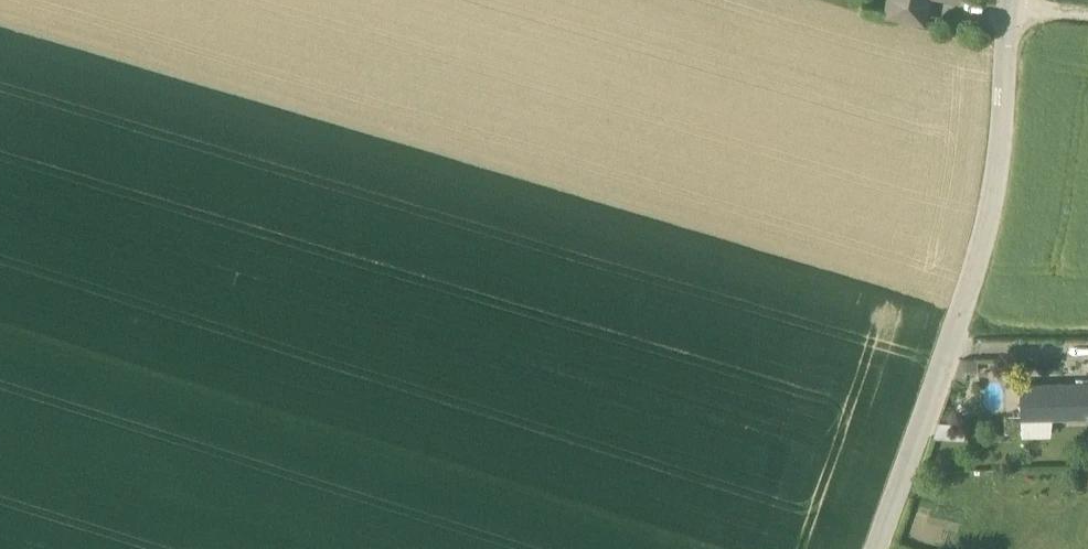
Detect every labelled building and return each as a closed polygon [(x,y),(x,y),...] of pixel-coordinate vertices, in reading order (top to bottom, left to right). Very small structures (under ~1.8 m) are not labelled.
[(888,13),(921,19),(925,0),(891,0),(888,13)] [(1021,385),(1022,418),(1087,417),(1087,384),(1021,385)]
